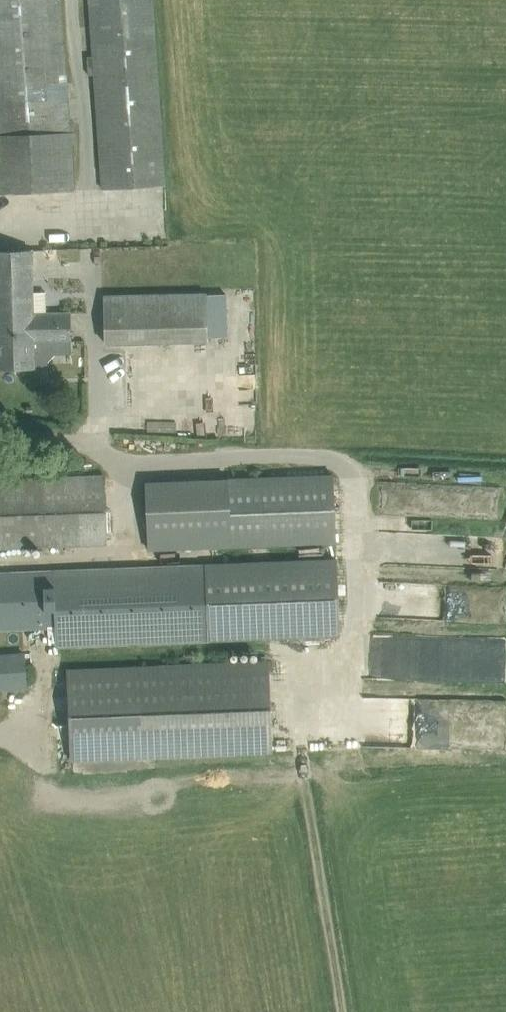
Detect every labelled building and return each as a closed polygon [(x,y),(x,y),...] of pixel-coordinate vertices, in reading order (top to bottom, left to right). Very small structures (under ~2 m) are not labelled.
[(72,190),(70,144),(74,143),(74,122),(70,122),(70,118),(69,118),(60,0),(0,0),(0,193),(72,190)] [(94,56),(87,56),(88,75),(95,74),(103,189),(166,184),(153,0),(90,0),(94,56)] [(32,250),(0,251),(0,370),(35,369),(34,342),(72,341),(71,312),(33,313),(32,250)] [(106,296),(107,344),(205,342),(205,294),(106,296)] [(149,550),(336,542),(334,473),(147,481),(149,550)] [(107,544),(104,475),(0,480),(0,549),(107,544)] [(406,510),(405,482),(382,482),(383,511),(406,510)] [(56,647),(340,636),(337,559),(0,572),(0,630),(55,628),(56,647)] [(25,653),(0,655),(0,689),(27,688),(25,653)] [(141,758),(273,753),(269,660),(137,665),(66,669),(72,762),(141,758)]
